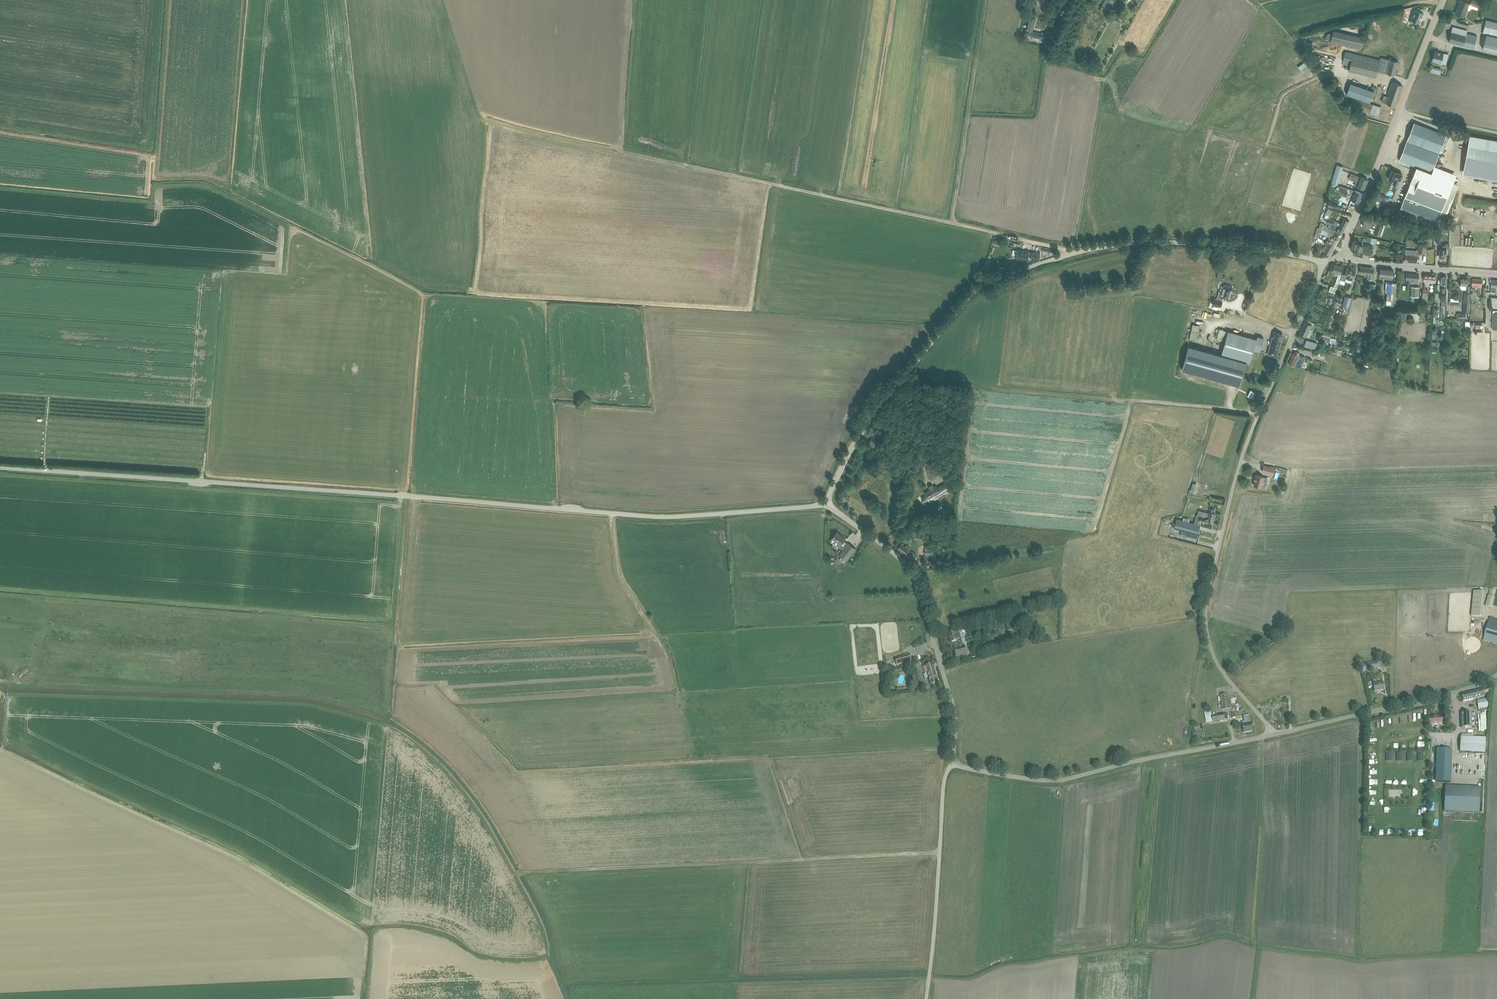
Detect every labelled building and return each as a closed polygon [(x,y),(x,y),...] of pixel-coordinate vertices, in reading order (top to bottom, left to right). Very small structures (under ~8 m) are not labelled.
[(1099,10),(1107,15),(1110,10),(1113,5),(1112,5),(1115,0),(1114,0),(1105,0),(1099,10)] [(1455,14),(1460,16),(1464,17),(1469,4),(1461,0),(1455,14)] [(1413,24),(1414,21),(1419,23),(1423,13),(1415,10),(1410,23),(1413,24)] [(1029,17),(1026,30),(1025,35),(1040,39),(1040,38),(1046,40),(1048,34),(1042,32),(1041,33),(1033,31),(1036,19),(1029,17)] [(1487,34),(1496,36),(1496,22),(1486,20),(1483,32),(1484,33),(1486,33),(1487,34)] [(1049,33),(1053,35),(1058,27),(1054,25),(1049,33)] [(1467,30),(1453,26),(1449,41),(1454,43),(1460,44),(1474,48),(1477,36),(1466,33),(1467,30)] [(1331,43),(1360,49),(1363,37),(1333,30),(1331,43)] [(1482,49),(1496,53),(1496,36),(1487,34),(1482,49)] [(1434,51),(1432,61),(1446,64),(1449,54),(1434,51)] [(1349,71),(1376,77),(1378,71),(1380,60),(1345,52),(1343,62),(1351,64),(1349,71)] [(1387,73),(1390,74),(1394,75),(1398,61),(1390,60),(1387,73)] [(1303,75),(1310,70),(1304,61),(1297,66),(1303,75)] [(1382,102),(1390,105),(1394,106),(1402,85),(1392,81),(1388,94),(1389,94),(1388,97),(1384,95),(1382,102)] [(1346,94),(1353,97),(1349,107),(1369,113),(1372,104),(1370,103),(1372,97),(1374,91),(1350,83),(1346,94)] [(1376,116),(1379,106),(1373,104),(1369,114),(1376,116)] [(1412,165),(1416,167),(1432,173),(1435,166),(1443,143),(1446,144),(1448,139),(1446,138),(1447,135),(1414,122),(1399,160),(1412,165)] [(1496,166),(1496,141),(1469,135),(1465,160),(1496,166)] [(1337,164),(1332,183),(1337,185),(1343,166),(1337,164)] [(1434,229),(1441,212),(1456,175),(1435,166),(1432,173),(1416,167),(1398,214),(1396,217),(1403,220),(1404,217),(1434,229)] [(1392,170),(1388,179),(1393,181),(1395,178),(1400,180),(1402,174),(1392,170)] [(1368,180),(1363,178),(1351,173),(1348,179),(1355,182),(1354,185),(1364,189),(1368,180)] [(1350,199),(1354,201),(1358,203),(1362,193),(1355,190),(1331,183),(1331,185),(1337,187),(1335,190),(1342,193),(1342,195),(1350,199)] [(1333,230),(1341,234),(1349,221),(1344,218),(1340,226),(1336,224),(1333,230)] [(1365,219),(1362,225),(1367,227),(1370,228),(1373,229),(1375,229),(1374,233),(1380,236),(1384,226),(1379,225),(1377,224),(1377,223),(1373,221),(1372,222),(1369,221),(1365,219)] [(1328,221),(1327,223),(1329,225),(1328,227),(1330,228),(1333,229),(1335,225),(1330,222),(1328,221)] [(1332,237),(1338,240),(1341,234),(1333,230),(1333,229),(1330,228),(1328,232),(1329,232),(1334,234),(1332,237)] [(1335,245),(1338,240),(1332,237),(1334,234),(1329,232),(1327,236),(1329,237),(1327,241),(1335,245)] [(1324,246),(1321,250),(1330,255),(1335,245),(1327,241),(1325,244),(1324,246)] [(1361,252),(1372,256),(1373,251),(1371,250),(1363,248),(1364,246),(1360,245),(1360,244),(1359,244),(1356,243),(1354,248),(1361,251),(1361,252)] [(1013,250),(1012,255),(1016,255),(1016,259),(1028,260),(1029,257),(1031,258),(1031,260),(1038,261),(1040,261),(1040,260),(1040,253),(1031,252),(1029,252),(1029,251),(1017,250),(1013,250)] [(1418,251),(1406,250),(1405,261),(1417,263),(1417,256),(1418,256),(1421,254),(1421,253),(1418,253),(1418,251)] [(1334,264),(1332,271),(1335,272),(1334,275),(1338,276),(1336,283),(1334,287),(1337,288),(1338,284),(1344,267),(1334,264)] [(1372,280),(1373,273),(1373,268),(1361,267),(1360,274),(1368,274),(1368,279),(1372,280)] [(1353,280),(1354,276),(1356,270),(1347,268),(1344,275),(1343,274),(1341,280),(1345,281),(1351,283),(1352,280),(1353,280)] [(1384,276),(1383,278),(1392,279),(1393,270),(1380,269),(1380,275),(1384,276)] [(1407,273),(1407,278),(1406,290),(1410,290),(1410,282),(1418,283),(1418,281),(1419,279),(1419,274),(1407,273)] [(1424,280),(1428,280),(1428,282),(1431,282),(1435,283),(1436,281),(1436,276),(1424,275),(1424,280)] [(1466,289),(1465,293),(1464,293),(1463,312),(1470,312),(1471,302),(1470,302),(1471,293),(1469,293),(1470,286),(1468,286),(1468,278),(1461,278),(1460,283),(1460,285),(1460,287),(1462,289),(1466,289)] [(1472,279),(1471,286),(1472,286),(1476,287),(1482,287),(1482,279),(1472,279)] [(1396,281),(1386,281),(1386,304),(1396,304),(1396,281)] [(1214,298),(1212,304),(1221,307),(1221,305),(1222,302),(1222,301),(1223,298),(1228,299),(1228,300),(1229,300),(1229,299),(1232,288),(1233,288),(1233,287),(1232,287),(1225,285),(1224,285),(1222,292),(1219,292),(1217,299),(1214,298)] [(1415,297),(1414,303),(1418,303),(1420,287),(1418,287),(1411,287),(1411,297),(1415,297)] [(1349,307),(1352,297),(1345,296),(1342,306),(1343,306),(1342,309),(1348,310),(1349,307)] [(1305,322),(1300,334),(1304,336),(1306,337),(1306,336),(1309,337),(1312,330),(1310,329),(1312,325),(1310,324),(1305,322)] [(1197,339),(1199,324),(1192,323),(1190,338),(1197,339)] [(1228,331),(1221,354),(1189,345),(1182,368),(1240,385),(1247,361),(1250,362),(1253,350),(1260,352),(1264,338),(1257,336),(1257,339),(1228,331)] [(1274,332),(1268,354),(1276,356),(1283,334),(1274,332)] [(1317,343),(1307,340),(1306,340),(1304,346),(1315,349),(1317,343)] [(1297,367),(1301,369),(1306,357),(1299,354),(1299,353),(1296,351),(1295,354),(1293,353),(1289,364),(1297,367)] [(1250,390),(1247,396),(1252,399),(1256,392),(1250,390)] [(880,443),(876,441),(872,438),(869,443),(876,448),(880,443)] [(1271,467),(1264,465),(1262,471),(1274,475),(1276,467),(1271,466),(1271,467)] [(1265,488),(1268,478),(1257,475),(1256,475),(1255,475),(1254,480),(1255,481),(1254,485),(1265,488)] [(926,495),(921,498),(924,503),(929,500),(930,501),(938,496),(949,490),(948,489),(945,483),(941,485),(937,488),(936,486),(934,487),(932,485),(929,487),(930,489),(924,493),(926,495)] [(1208,513),(1199,510),(1198,515),(1196,515),(1194,523),(1176,519),(1174,528),(1198,534),(1200,525),(1201,521),(1208,523),(1208,521),(1213,522),(1215,514),(1213,513),(1214,509),(1210,508),(1208,513)] [(837,553),(839,555),(847,561),(853,552),(856,548),(848,543),(844,540),(845,538),(840,534),(837,531),(830,541),(843,550),(842,551),(840,550),(837,553)] [(897,549),(912,560),(916,554),(901,543),(897,549)] [(1496,591),(1490,589),(1486,606),(1492,608),(1493,606),(1496,607),(1496,593),(1496,598),(1495,598),(1496,591)] [(1474,592),(1472,617),(1482,618),(1485,593),(1474,592)] [(1008,631),(1017,629),(1014,617),(1005,619),(1008,631)] [(1496,645),(1496,624),(1489,621),(1483,641),(1496,645)] [(955,649),(956,649),(960,648),(958,641),(961,640),(959,631),(956,632),(949,634),(951,643),(953,643),(955,649)] [(965,647),(960,648),(956,649),(958,656),(967,653),(965,647)] [(910,655),(895,660),(897,665),(912,661),(910,655)] [(1376,659),(1361,662),(1363,673),(1378,670),(1376,659)] [(936,676),(933,664),(923,667),(925,674),(924,674),(925,679),(929,678),(931,686),(934,685),(939,684),(937,678),(936,676)] [(1373,684),(1373,686),(1374,691),(1384,689),(1383,682),(1373,684)] [(1487,688),(1462,694),(1463,702),(1484,697),(1484,694),(1485,694),(1485,695),(1489,694),(1487,688)] [(1222,710),(1225,710),(1230,709),(1228,694),(1220,695),(1222,710)] [(1487,702),(1485,699),(1477,701),(1478,709),(1487,708),(1488,706),(1487,702)] [(1472,728),(1472,713),(1461,714),(1461,729),(1472,728)] [(1429,718),(1430,727),(1434,727),(1434,725),(1443,724),(1442,715),(1438,716),(1439,717),(1429,718)] [(1245,722),(1242,723),(1244,733),(1252,731),(1250,718),(1244,719),(1245,722)] [(1461,737),(1460,752),(1485,753),(1486,738),(1461,737)] [(1450,783),(1452,749),(1436,748),(1435,782),(1450,783)] [(1445,786),(1444,812),(1479,813),(1480,788),(1445,786)]
